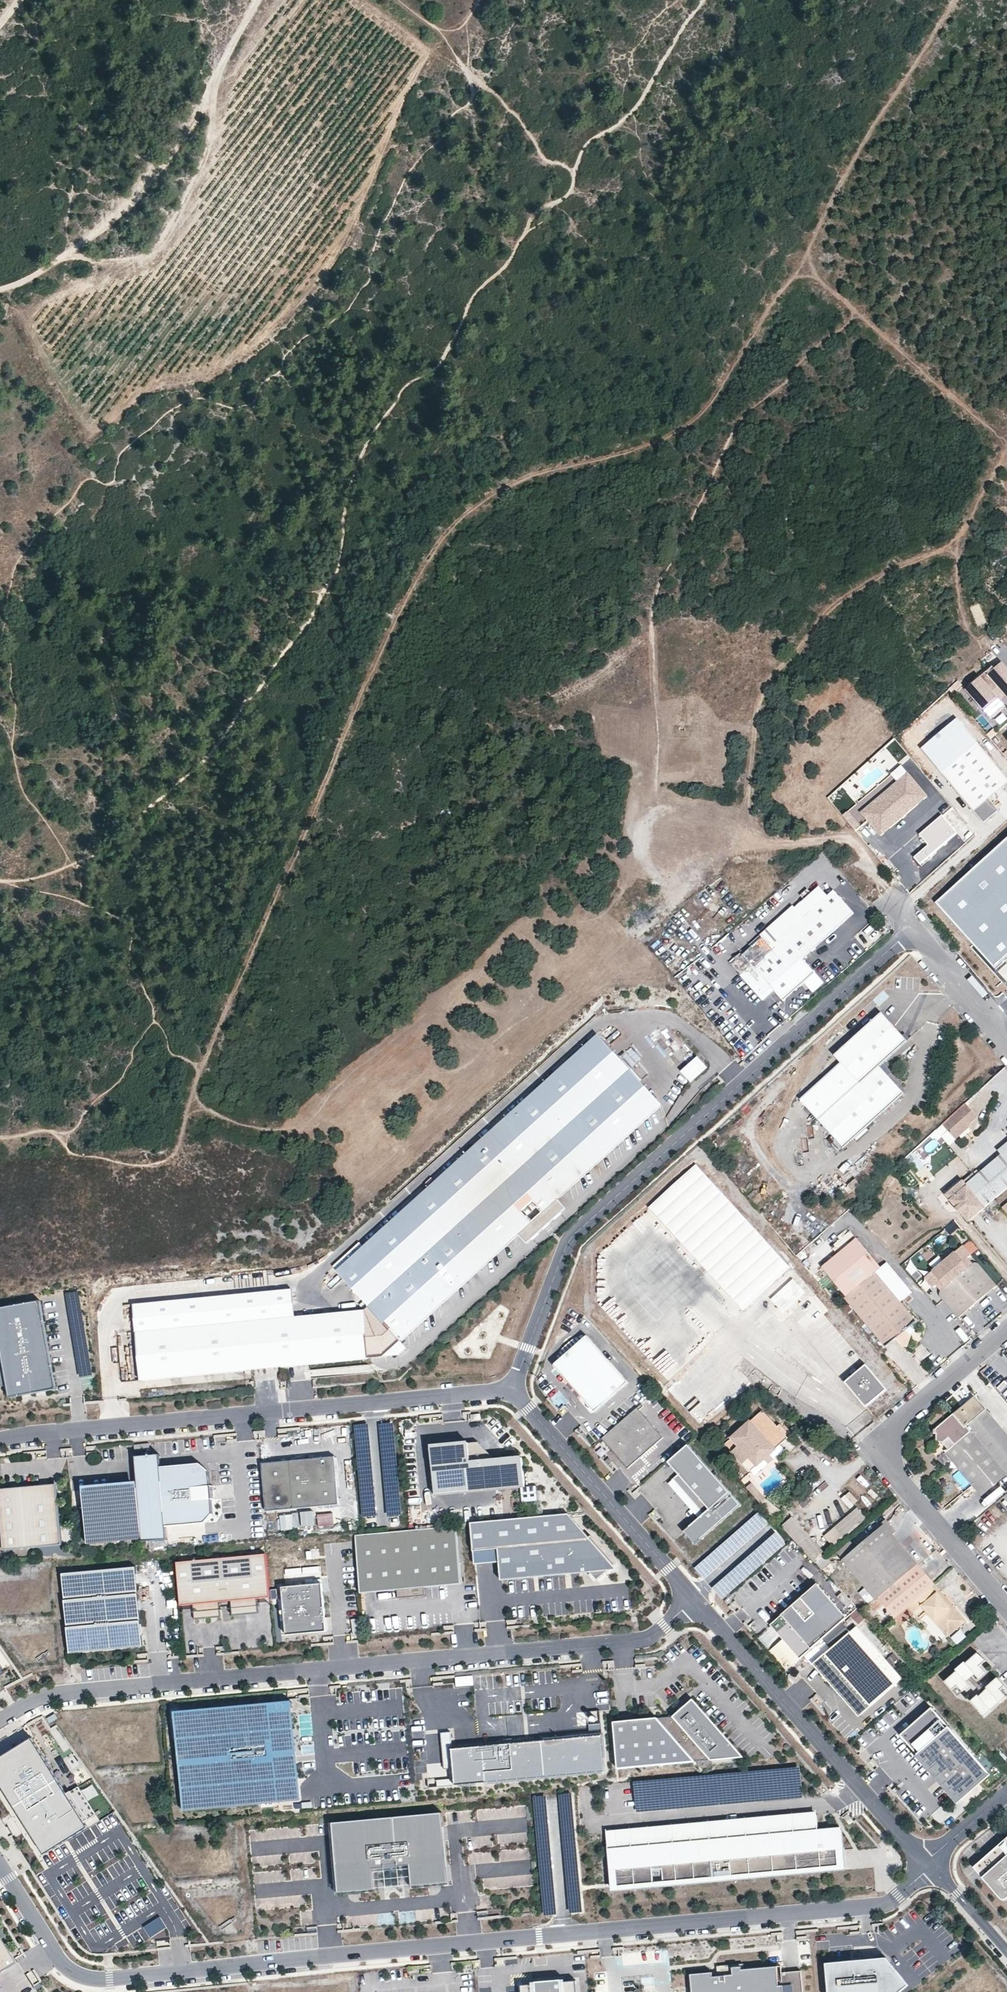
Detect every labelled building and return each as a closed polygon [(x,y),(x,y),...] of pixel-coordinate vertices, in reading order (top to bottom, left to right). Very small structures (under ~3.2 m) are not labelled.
[(999,697),(993,690),(999,684),(1005,692),(1006,694),(1006,663),(1004,660),(1003,661),(1001,658),(989,668),(991,670),(989,672),(987,670),(964,690),(988,717),(1004,703),(999,697)] [(999,697),(1005,692),(999,684),(993,690),(999,697)] [(1006,779),(1006,777),(958,720),(923,750),(983,821),(997,808),(987,796),(1006,779)] [(910,777),(906,771),(896,779),(901,785),(910,777)] [(874,808),(864,816),(881,835),(927,796),(910,777),(901,785),(896,779),(869,802),(874,808)] [(860,810),(864,816),(874,808),(869,802),(860,810)] [(960,836),(944,817),(921,837),(930,848),(916,860),(923,868),(960,836)] [(994,967),(1006,956),(1006,837),(935,902),(994,967)] [(855,913),(834,890),(828,896),(819,887),(812,894),(808,889),(800,895),(805,900),(802,902),(801,902),(795,908),(793,906),(760,935),(762,937),(732,965),(764,1001),(774,991),(784,1001),(816,973),(803,959),(855,913)] [(907,1041),(882,1014),(835,1057),(841,1063),(800,1101),(844,1149),(905,1094),(880,1067),(907,1041)] [(139,1381),(246,1370),(244,1351),(277,1348),(279,1367),(382,1354),(399,1339),(518,1233),(526,1243),(543,1227),(541,1225),(547,1220),(549,1222),(566,1207),(557,1198),(662,1104),(599,1034),(336,1268),(364,1299),(359,1303),(364,1308),(302,1314),(135,1333),(139,1381)] [(690,1082),(707,1067),(698,1057),(681,1072),(690,1082)] [(969,1125),(978,1117),(966,1103),(936,1130),(942,1137),(948,1131),(956,1140),(970,1127),(969,1125)] [(1006,1153),(1006,1145),(999,1152),(1003,1156),(1006,1153)] [(925,1166),(912,1151),(903,1159),(915,1174),(925,1166)] [(1006,1189),(1006,1153),(1003,1156),(967,1187),(963,1182),(947,1195),(969,1221),(1006,1189)] [(787,1266),(693,1162),(647,1203),(741,1307),(787,1266)] [(859,1183),(851,1190),(855,1195),(863,1188),(859,1183)] [(954,1220),(945,1227),(950,1234),(960,1227),(954,1220)] [(819,1269),(844,1298),(878,1268),(847,1232),(828,1249),(834,1256),(819,1269)] [(959,1317),(996,1285),(980,1265),(979,1264),(974,1263),(973,1264),(968,1257),(971,1254),(963,1245),(944,1261),(925,1277),(933,1287),(936,1284),(942,1290),(941,1292),(941,1294),(941,1296),(959,1317)] [(874,1273),(881,1280),(899,1302),(910,1292),(886,1263),(874,1273)] [(874,1272),(843,1299),(885,1348),(915,1322),(899,1302),(881,1280),(874,1273),(874,1272)] [(131,1300),(135,1333),(302,1314),(299,1282),(131,1300)] [(796,1290),(771,1311),(779,1320),(792,1309),(795,1313),(803,1306),(816,1321),(827,1311),(807,1288),(800,1295),(796,1290)] [(36,1301),(0,1307),(0,1385),(3,1384),(5,1397),(52,1388),(36,1301)] [(595,1412),(628,1382),(586,1335),(553,1365),(595,1412)] [(399,1339),(382,1354),(399,1353),(406,1346),(399,1339)] [(246,1370),(279,1367),(277,1348),(244,1351),(246,1370)] [(885,1387),(864,1362),(843,1380),(864,1405),(885,1387)] [(1006,1474),(1006,1434),(975,1397),(931,1435),(952,1461),(974,1487),(976,1489),(987,1491),(1006,1474)] [(628,1469),(664,1438),(639,1410),(643,1407),(641,1404),(601,1439),(628,1469)] [(749,1471),(763,1459),(769,1454),(773,1459),(784,1449),(780,1444),(792,1434),(778,1419),(773,1423),(760,1410),(724,1442),(749,1471)] [(931,1435),(923,1441),(944,1468),(952,1461),(931,1435)] [(786,1439),(780,1444),(784,1449),(790,1444),(786,1439)] [(469,1443),(431,1447),(436,1496),(479,1492),(525,1487),(523,1458),(471,1463),(469,1443)] [(469,1443),(471,1463),(495,1461),(490,1456),(479,1443),(469,1443)] [(689,1445),(668,1462),(678,1474),(672,1480),(702,1515),(697,1519),(683,1531),(694,1545),(740,1505),(689,1445)] [(763,1459),(767,1465),(773,1459),(769,1454),(763,1459)] [(136,1458),(144,1541),(168,1539),(167,1526),(206,1523),(215,1522),(214,1514),(210,1472),(209,1464),(201,1465),(162,1469),(161,1456),(136,1458)] [(337,1456),(325,1457),(326,1463),(333,1469),(338,1468),(337,1456)] [(263,1475),(266,1511),(342,1505),(338,1468),(333,1469),(326,1463),(325,1457),(262,1463),(263,1475)] [(697,1519),(702,1515),(672,1480),(667,1484),(697,1519)] [(747,1489),(760,1504),(765,1500),(752,1485),(747,1489)] [(83,1494),(87,1544),(142,1539),(137,1489),(83,1494)] [(60,1546),(56,1490),(0,1493),(0,1550),(60,1546)] [(762,1506),(771,1516),(778,1510),(768,1499),(761,1505),(762,1506)] [(845,1538),(866,1520),(857,1508),(835,1526),(845,1538)] [(746,1521),(755,1531),(766,1521),(757,1511),(746,1521)] [(588,1535),(570,1514),(471,1523),(473,1551),(498,1549),(501,1580),(590,1572),(597,1581),(616,1564),(590,1533),(588,1535)] [(782,1527),(812,1559),(820,1551),(790,1520),(782,1527)] [(365,1532),(355,1533),(360,1592),(397,1588),(398,1597),(425,1595),(424,1586),(461,1583),(456,1524),(402,1528),(382,1530),(365,1532)] [(914,1564),(883,1526),(840,1560),(873,1599),(875,1597),(914,1564)] [(731,1556),(722,1543),(692,1565),(701,1577),(731,1556)] [(835,1553),(840,1560),(853,1550),(847,1544),(835,1553)] [(271,1549),(185,1558),(189,1598),(275,1588),(271,1549)] [(831,1561),(825,1554),(815,1562),(821,1570),(831,1561)] [(932,1585),(915,1564),(875,1597),(873,1599),(868,1603),(867,1604),(874,1611),(881,1605),(900,1625),(913,1614),(912,1612),(919,1606),(923,1611),(926,1610),(931,1608),(936,1609),(945,1620),(942,1627),(949,1634),(964,1622),(949,1605),(946,1607),(940,1599),(942,1597),(938,1591),(924,1603),(917,1601),(915,1598),(932,1585)] [(127,1644),(128,1648),(143,1647),(136,1566),(62,1572),(70,1653),(75,1653),(75,1649),(127,1644)] [(319,1567),(285,1568),(285,1577),(320,1575),(319,1567)] [(816,1583),(768,1622),(797,1657),(844,1619),(816,1583)] [(287,1636),(327,1632),(325,1618),(322,1584),(282,1588),(287,1636)] [(938,1591),(932,1585),(915,1598),(917,1601),(924,1603),(938,1591)] [(837,1598),(845,1605),(849,1601),(841,1594),(837,1598)] [(942,1597),(940,1599),(946,1607),(949,1605),(942,1597)] [(919,1606),(912,1612),(913,1614),(918,1620),(926,1613),(923,1611),(919,1606)] [(858,1625),(865,1619),(855,1608),(848,1613),(858,1625)] [(923,1611),(926,1613),(945,1637),(949,1634),(942,1627),(945,1620),(936,1609),(931,1608),(926,1610),(923,1611)] [(812,1664),(858,1716),(903,1677),(857,1625),(812,1664)] [(960,1629),(950,1636),(955,1644),(965,1636),(960,1629)] [(127,1644),(75,1649),(75,1653),(128,1648),(127,1644)] [(986,1661),(979,1653),(967,1663),(965,1661),(956,1670),(957,1671),(945,1681),(957,1696),(970,1685),(966,1681),(975,1674),(978,1678),(985,1672),(980,1666),(986,1661)] [(1005,1686),(998,1678),(986,1687),(988,1689),(979,1696),(978,1695),(970,1700),(983,1716),(991,1710),(989,1709),(998,1701),(999,1703),(1006,1697),(1000,1690),(1005,1686)] [(292,1702),(175,1713),(184,1812),(253,1805),(251,1784),(295,1780),(288,1708),(293,1708),(292,1702)] [(715,1767),(745,1764),(694,1706),(674,1724),(615,1729),(619,1776),(697,1769),(711,1767),(715,1767)] [(958,1800),(989,1773),(932,1708),(901,1735),(958,1800)] [(57,1718),(54,1713),(46,1718),(49,1723),(57,1718)] [(590,1738),(602,1737),(601,1725),(589,1727),(590,1738)] [(440,1734),(444,1771),(454,1770),(452,1751),(450,1734),(440,1734)] [(606,1773),(602,1737),(590,1738),(452,1751),(454,1770),(456,1787),(606,1773)] [(30,1738),(0,1758),(0,1788),(41,1851),(85,1823),(30,1738)] [(755,1799),(801,1796),(799,1766),(740,1770),(741,1781),(754,1780),(755,1799)] [(296,1801),(295,1780),(251,1784),(253,1805),(296,1801)] [(429,1789),(456,1787),(455,1780),(428,1783),(429,1789)] [(632,1783),(634,1809),(699,1803),(698,1794),(677,1796),(677,1797),(662,1798),(660,1780),(632,1783)] [(817,1814),(607,1834),(610,1869),(621,1868),(622,1882),(649,1879),(648,1866),(662,1864),(664,1878),(691,1875),(690,1862),(699,1861),(700,1875),(728,1872),(726,1859),(736,1858),(737,1871),(764,1869),(763,1855),(783,1853),(784,1867),(811,1864),(810,1851),(820,1850),(821,1863),(840,1862),(839,1852),(841,1849),(842,1847),(842,1845),(841,1843),(841,1841),(840,1839),(839,1838),(838,1837),(837,1830),(819,1832),(817,1814)] [(442,1815),(319,1826),(325,1896),(448,1884),(442,1815)] [(839,1852),(840,1862),(821,1863),(820,1850),(810,1851),(811,1864),(784,1867),(783,1853),(763,1855),(764,1869),(737,1871),(736,1858),(726,1859),(728,1872),(700,1875),(699,1861),(690,1862),(691,1875),(664,1878),(662,1864),(648,1866),(649,1879),(622,1882),(621,1868),(610,1869),(612,1888),(845,1866),(842,1829),(837,1830),(838,1837),(839,1838),(840,1839),(841,1841),(841,1843),(842,1845),(842,1847),(841,1849),(839,1852)] [(970,1865),(999,1897),(1004,1898),(1006,1895),(1006,1833),(970,1865)] [(13,1964),(0,1944),(0,1973),(13,1964)] [(828,1991),(892,1991),(901,1984),(878,1958),(825,1963),(828,1991)] [(801,1970),(782,1972),(781,1965),(742,1969),(742,1966),(719,1968),(720,1975),(713,1976),(713,1971),(691,1974),(693,1991),(803,1991),(801,1970)] [(641,1978),(641,1987),(652,1987),(651,1978),(641,1978)] [(576,1981),(561,1982),(561,1980),(535,1982),(535,1984),(521,1986),(521,1991),(577,1991),(576,1981)]
